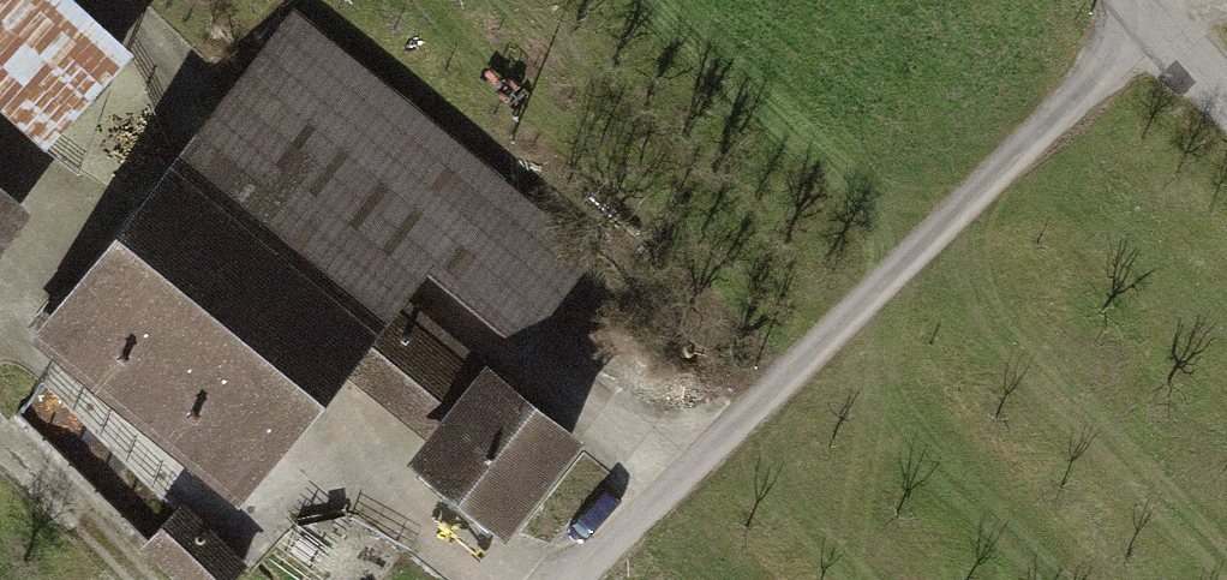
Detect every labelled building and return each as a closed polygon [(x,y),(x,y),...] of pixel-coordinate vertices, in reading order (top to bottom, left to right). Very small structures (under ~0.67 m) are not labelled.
[(50,145),(139,44),(89,0),(0,0),(0,100),(50,145)] [(290,24),(44,336),(255,502),(428,282),(520,354),(594,261),(290,24)] [(0,209),(0,258),(24,228),(0,209)] [(586,453),(435,334),(375,410),(421,444),(403,466),(509,551),(586,453)] [(187,579),(232,579),(236,577),(172,514),(147,540),(187,579)]
